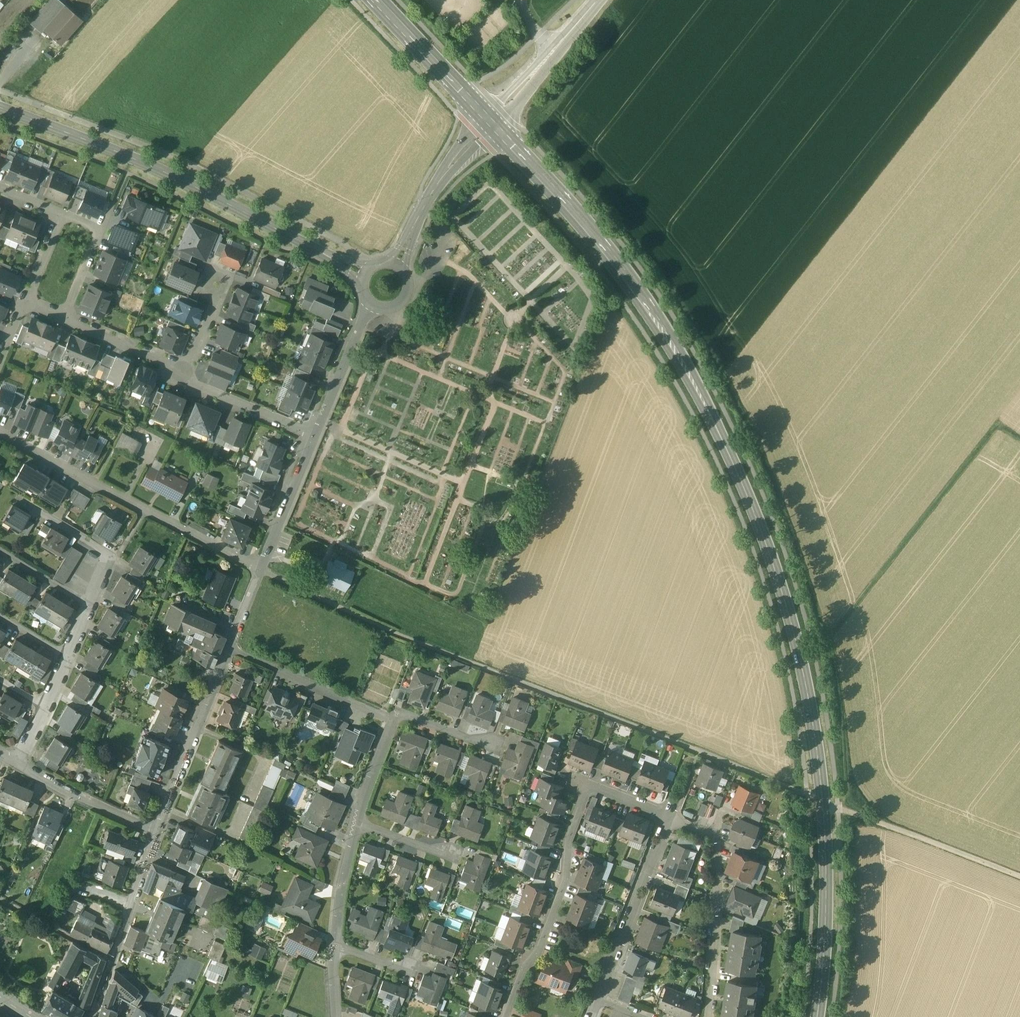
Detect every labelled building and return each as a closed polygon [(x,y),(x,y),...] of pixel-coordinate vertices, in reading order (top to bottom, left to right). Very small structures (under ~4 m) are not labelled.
[(29,23),(44,36),(47,33),(44,30),(65,6),(59,0),(49,0),(29,23)] [(65,6),(44,30),(47,33),(60,44),(82,20),(65,6)] [(60,44),(47,33),(44,36),(58,47),(60,44)] [(15,154),(8,151),(6,155),(1,168),(8,171),(14,158),(15,154)] [(27,163),(14,158),(8,171),(5,179),(18,184),(27,163)] [(27,163),(18,184),(31,189),(34,182),(40,168),(27,163)] [(48,169),(41,165),(40,168),(34,182),(42,185),(48,169)] [(42,185),(41,185),(47,188),(52,174),(53,175),(54,171),(48,169),(42,185)] [(53,175),(52,174),(47,188),(44,195),(63,203),(72,182),(53,175)] [(87,189),(77,185),(72,197),(82,201),(86,191),(87,189)] [(82,201),(79,209),(98,217),(105,199),(86,191),(82,201)] [(136,199),(127,195),(122,209),(130,213),(136,199)] [(165,211),(136,199),(130,213),(128,216),(158,228),(165,211)] [(21,214),(18,213),(16,214),(10,228),(6,236),(7,237),(30,246),(33,239),(40,224),(39,222),(35,220),(33,221),(22,216),(21,214)] [(138,232),(114,223),(108,239),(115,242),(131,249),(138,232)] [(216,234),(190,223),(180,248),(179,248),(192,254),(196,255),(198,251),(207,255),(216,234)] [(4,226),(0,236),(0,238),(6,240),(7,237),(6,236),(10,228),(4,226)] [(33,239),(30,246),(28,250),(34,252),(39,241),(33,239)] [(118,251),(129,255),(132,249),(131,249),(115,242),(113,249),(118,251)] [(226,245),(219,242),(214,254),(221,257),(226,245)] [(244,252),(226,245),(221,257),(219,261),(237,268),(244,252)] [(192,254),(179,248),(180,248),(176,246),(173,254),(180,257),(189,261),(192,254)] [(116,256),(103,251),(98,262),(121,272),(126,260),(116,256)] [(129,255),(118,251),(116,256),(126,260),(127,261),(129,255)] [(189,261),(180,257),(177,264),(194,270),(196,264),(189,261)] [(283,267),(262,259),(254,278),(275,287),(278,280),(279,281),(281,280),(283,277),(282,275),(280,274),(283,267)] [(0,261),(0,269),(8,273),(11,266),(0,261)] [(121,272),(98,262),(94,273),(106,279),(116,283),(121,272)] [(177,264),(174,262),(166,282),(189,291),(197,272),(194,270),(177,264)] [(0,269),(0,290),(11,294),(14,287),(15,288),(20,277),(8,273),(0,269)] [(328,286),(308,278),(304,287),(307,288),(308,288),(322,293),(322,292),(325,293),(328,286)] [(116,283),(106,279),(104,284),(115,289),(117,283),(116,283)] [(112,294),(89,284),(84,296),(107,305),(112,294)] [(280,292),(264,286),(262,291),(270,294),(278,298),(280,292)] [(251,293),(238,288),(235,293),(234,293),(233,296),(234,297),(236,302),(252,309),(258,297),(258,296),(251,293)] [(262,291),(253,288),(251,293),(258,296),(258,297),(267,301),(270,294),(262,291)] [(322,293),(308,288),(307,288),(304,296),(307,297),(304,306),(328,316),(332,306),(329,305),(332,298),(322,293)] [(197,301),(180,294),(178,300),(195,307),(197,301)] [(107,305),(84,296),(80,307),(102,316),(107,305)] [(195,307),(178,300),(177,303),(173,304),(176,312),(175,316),(191,323),(194,318),(196,317),(198,317),(201,310),(195,307)] [(252,309),(236,302),(231,304),(230,304),(228,307),(229,308),(227,313),(239,318),(247,322),(247,321),(252,309)] [(28,328),(23,339),(36,344),(45,324),(32,318),(28,328)] [(256,325),(247,321),(247,322),(239,318),(236,324),(247,329),(253,331),(256,325)] [(342,325),(327,319),(323,330),(324,330),(337,336),(342,325)] [(185,327),(169,320),(166,326),(168,327),(169,327),(183,333),(185,327)] [(247,329),(236,324),(233,323),(231,328),(245,334),(247,329)] [(58,329),(45,324),(36,344),(49,349),(53,342),(58,329)] [(231,328),(221,324),(218,333),(219,333),(216,341),(239,350),(245,334),(231,328)] [(23,325),(16,342),(21,344),(23,339),(28,328),(23,325)] [(323,330),(313,326),(309,334),(310,335),(311,334),(321,338),(324,330),(323,330)] [(183,333),(169,327),(168,327),(165,336),(162,337),(161,342),(161,344),(161,346),(179,353),(187,334),(183,333)] [(85,340),(71,334),(65,347),(61,357),(62,357),(75,362),(85,340)] [(321,338),(311,334),(310,335),(305,347),(327,356),(330,350),(332,349),(333,345),(333,343),(321,338)] [(85,340),(75,362),(89,368),(93,358),(98,346),(85,340)] [(58,344),(53,342),(49,349),(46,356),(52,359),(58,344)] [(58,344),(52,359),(60,362),(62,357),(61,357),(65,347),(58,344)] [(327,356),(305,347),(300,360),(301,360),(313,365),(322,369),(324,368),(325,364),(325,363),(327,356)] [(238,356),(221,349),(219,355),(236,362),(238,356)] [(115,357),(104,353),(101,361),(99,364),(110,369),(115,357)] [(236,362),(219,355),(214,353),(209,364),(231,373),(236,362)] [(122,360),(115,357),(110,369),(107,378),(119,383),(122,374),(124,375),(130,359),(124,357),(122,360)] [(93,358),(89,368),(86,373),(94,376),(99,364),(101,361),(93,358)] [(313,365),(301,360),(298,368),(309,373),(313,365)] [(231,373),(209,364),(204,375),(210,377),(227,384),(231,373)] [(141,365),(140,367),(137,368),(135,373),(136,375),(131,389),(145,395),(150,384),(151,384),(157,371),(141,365)] [(298,368),(295,367),(291,376),(293,376),(306,381),(309,373),(298,368)] [(306,381),(293,376),(288,389),(310,398),(312,393),(314,393),(317,386),(306,381)] [(227,384),(210,377),(208,383),(224,390),(227,384)] [(151,384),(150,384),(145,395),(142,402),(151,406),(152,402),(157,391),(159,387),(151,384)] [(0,388),(0,412),(2,413),(3,411),(6,409),(8,410),(10,405),(15,394),(14,393),(0,388)] [(310,398),(288,389),(283,401),(283,402),(293,406),(306,411),(309,404),(308,403),(310,398)] [(25,395),(15,391),(14,393),(15,394),(10,405),(19,409),(20,407),(25,395)] [(163,393),(157,391),(152,402),(158,404),(163,393)] [(184,399),(164,391),(163,393),(158,404),(154,415),(174,423),(179,411),(184,399)] [(293,406),(283,402),(283,401),(281,400),(277,409),(290,414),(293,406)] [(196,403),(186,426),(209,435),(214,423),(215,420),(216,420),(220,411),(211,406),(210,408),(196,403)] [(19,424),(19,425),(31,430),(40,409),(28,404),(25,410),(19,424)] [(25,410),(20,407),(19,409),(14,422),(19,424),(25,410)] [(40,409),(31,430),(43,435),(43,434),(49,420),(52,414),(40,409)] [(184,414),(179,411),(174,423),(173,424),(179,427),(184,414)] [(248,424),(233,418),(228,430),(225,438),(240,445),(248,424)] [(49,420),(43,434),(49,437),(54,425),(55,422),(49,420)] [(214,423),(209,435),(208,437),(215,440),(220,427),(221,426),(214,423)] [(54,440),(54,441),(60,444),(58,447),(67,451),(75,436),(79,428),(70,424),(68,427),(63,424),(60,429),(54,440)] [(60,429),(54,425),(49,437),(54,440),(60,429)] [(228,430),(220,427),(215,440),(214,441),(223,445),(225,438),(228,430)] [(138,442),(122,434),(114,449),(119,452),(130,458),(138,442)] [(86,442),(80,439),(72,454),(81,458),(82,455),(85,457),(85,458),(93,462),(102,445),(98,442),(97,440),(89,435),(86,442)] [(75,436),(67,451),(72,454),(80,439),(75,436)] [(261,453),(281,461),(282,459),(280,458),(284,448),(267,441),(261,453)] [(281,461),(261,453),(256,465),(263,468),(276,473),(281,461)] [(49,477),(52,473),(25,456),(12,477),(28,487),(30,482),(42,489),(49,477)] [(158,472),(149,467),(141,484),(150,488),(151,487),(177,501),(187,483),(175,477),(175,476),(160,468),(158,472)] [(276,473),(263,468),(259,478),(260,478),(276,485),(280,475),(276,473)] [(259,478),(244,472),(240,479),(252,484),(252,483),(257,485),(260,478),(259,478)] [(206,473),(204,479),(217,484),(219,478),(206,473)] [(66,488),(49,477),(42,489),(39,493),(57,504),(66,488)] [(202,484),(215,489),(217,484),(204,479),(202,484)] [(257,485),(252,483),(252,484),(247,496),(268,505),(270,498),(269,498),(272,492),(257,485)] [(79,491),(73,488),(68,498),(73,501),(79,491)] [(90,498),(79,491),(73,501),(72,502),(83,509),(90,498)] [(268,505),(247,496),(242,508),(241,509),(247,511),(261,517),(264,511),(265,511),(268,505)] [(242,508),(229,503),(226,511),(244,518),(247,511),(241,509),(242,508)] [(30,515),(12,504),(3,520),(20,531),(26,521),(30,515)] [(121,523),(105,513),(94,531),(104,537),(110,540),(121,523)] [(249,527),(230,519),(222,538),(241,545),(249,527)] [(33,526),(26,521),(20,531),(27,535),(33,526)] [(50,528),(44,524),(40,530),(47,533),(50,528)] [(68,538),(50,528),(47,533),(41,543),(58,554),(64,545),(68,538)] [(104,537),(94,531),(90,537),(100,543),(104,537)] [(71,549),(64,545),(58,554),(65,558),(71,549)] [(83,553),(72,546),(71,549),(65,558),(53,578),(64,585),(83,553)] [(155,556),(140,546),(129,563),(135,567),(145,573),(155,556)] [(347,565),(335,559),(333,565),(344,570),(347,565)] [(329,563),(322,578),(344,588),(351,573),(344,570),(333,565),(329,563)] [(145,573),(135,567),(131,574),(140,580),(145,573)] [(7,569),(2,577),(0,581),(0,586),(11,593),(21,577),(7,569)] [(215,571),(204,597),(223,605),(234,578),(215,571)] [(144,582),(128,573),(125,577),(137,585),(141,586),(144,582)] [(125,577),(122,575),(111,593),(117,597),(127,602),(137,585),(125,577)] [(35,585),(21,577),(11,593),(24,601),(25,602),(30,594),(35,585)] [(59,600),(45,592),(40,600),(35,608),(36,608),(49,616),(59,600)] [(35,597),(30,594),(25,602),(24,601),(23,604),(29,607),(35,597)] [(40,600),(35,597),(29,607),(34,611),(36,608),(35,608),(40,600)] [(127,602),(117,597),(113,604),(122,609),(127,602)] [(72,608),(59,600),(49,616),(62,624),(62,625),(65,620),(72,608)] [(122,609),(113,604),(110,609),(119,614),(122,609)] [(216,622),(171,604),(164,622),(206,639),(210,630),(212,631),(216,622)] [(110,609),(108,608),(98,625),(104,629),(114,635),(124,617),(119,614),(110,609)] [(65,620),(62,625),(62,624),(58,630),(65,634),(71,624),(65,620)] [(114,635),(104,629),(100,636),(109,642),(114,635)] [(212,631),(210,630),(206,639),(202,649),(217,655),(225,636),(212,631)] [(202,639),(193,635),(193,636),(189,643),(194,646),(198,647),(202,639)] [(185,641),(178,638),(174,647),(181,651),(185,641)] [(28,647),(15,639),(10,647),(5,655),(6,656),(19,663),(28,647)] [(111,649),(96,640),(85,658),(91,661),(100,667),(111,649)] [(5,644),(0,652),(0,655),(4,658),(6,656),(5,655),(10,647),(5,644)] [(198,647),(194,646),(190,656),(197,660),(202,649),(198,647)] [(42,656),(28,647),(19,663),(32,671),(33,672),(42,656)] [(217,655),(202,649),(197,660),(212,668),(217,655)] [(42,656),(33,672),(32,671),(30,674),(38,679),(46,667),(50,660),(42,656)] [(451,664),(467,670),(469,665),(453,658),(451,664)] [(100,667),(91,661),(86,668),(96,674),(100,667)] [(46,667),(38,679),(45,684),(51,670),(46,667)] [(96,674),(86,668),(83,673),(93,679),(96,674)] [(83,673),(82,672),(71,690),(77,693),(87,699),(97,682),(93,679),(83,673)] [(262,677),(248,672),(246,678),(251,679),(250,680),(259,683),(262,677)] [(434,678),(416,672),(412,682),(415,683),(409,701),(424,707),(430,690),(434,679),(434,678)] [(246,678),(236,674),(230,691),(242,696),(245,690),(246,690),(250,680),(251,679),(246,678)] [(435,675),(434,678),(434,679),(430,690),(436,692),(441,677),(435,675)] [(454,686),(450,697),(442,694),(437,706),(454,713),(453,714),(457,716),(461,704),(466,691),(454,686)] [(283,691),(274,687),(272,691),(268,690),(266,695),(268,696),(266,701),(269,703),(266,710),(269,711),(271,716),(280,719),(284,717),(289,719),(291,715),(298,697),(297,697),(289,694),(288,697),(282,694),(283,691)] [(406,690),(399,688),(395,698),(402,701),(406,690)] [(176,695),(163,689),(155,706),(164,710),(179,717),(182,709),(184,710),(187,709),(188,706),(187,703),(185,702),(186,701),(175,696),(176,695)] [(3,692),(0,698),(0,711),(12,718),(17,709),(21,703),(3,692)] [(87,699),(77,693),(73,701),(82,706),(87,699)] [(307,696),(299,693),(297,697),(298,697),(291,715),(298,717),(303,705),(307,696)] [(473,708),(468,720),(471,721),(472,720),(489,726),(494,714),(486,711),(491,699),(478,694),(473,708)] [(526,702),(514,697),(508,710),(503,722),(507,724),(508,722),(525,729),(530,716),(522,713),(526,702)] [(225,702),(218,719),(226,723),(227,725),(230,727),(233,725),(235,726),(238,718),(242,709),(240,708),(225,702)] [(256,708),(242,702),(240,708),(242,709),(248,712),(254,714),(256,708)] [(84,714),(69,704),(58,722),(64,726),(73,731),(84,714)] [(327,710),(311,704),(310,708),(307,715),(308,715),(316,719),(315,723),(316,726),(320,728),(324,726),(330,729),(335,718),(338,712),(328,707),(327,710)] [(467,706),(461,704),(457,716),(462,718),(467,706)] [(310,708),(303,705),(298,717),(297,720),(305,723),(308,715),(307,715),(310,708)] [(467,706),(462,718),(468,720),(473,708),(467,706)] [(503,708),(498,720),(503,722),(508,710),(503,708)] [(24,713),(17,709),(12,718),(18,723),(24,713)] [(248,712),(242,709),(238,718),(245,721),(248,712)] [(157,724),(157,725),(165,728),(175,733),(181,718),(179,717),(164,710),(157,724)] [(342,721),(335,718),(330,729),(337,732),(342,721)] [(348,723),(342,721),(337,732),(343,735),(346,728),(348,723)] [(165,728),(157,725),(157,724),(153,723),(150,729),(162,734),(165,728)] [(73,731),(64,726),(59,733),(69,738),(73,731)] [(346,728),(343,735),(337,749),(344,752),(342,759),(353,764),(360,749),(366,752),(373,734),(360,728),(358,733),(346,728)] [(425,740),(402,731),(397,745),(407,749),(401,763),(415,768),(422,751),(426,740),(425,740)] [(169,745),(142,735),(139,741),(141,742),(135,759),(133,758),(130,765),(157,775),(160,767),(161,767),(166,754),(165,754),(169,745)] [(540,742),(523,736),(521,742),(533,747),(538,749),(540,742)] [(71,747),(55,737),(44,755),(50,758),(60,764),(71,747)] [(578,739),(572,737),(568,748),(573,750),(577,741),(578,741),(578,739)] [(433,741),(426,738),(425,740),(426,740),(422,751),(428,754),(433,741)] [(218,740),(199,782),(202,783),(222,792),(241,750),(218,740)] [(578,741),(577,741),(573,750),(569,762),(579,766),(588,745),(578,741)] [(521,742),(517,752),(510,749),(503,764),(511,767),(508,773),(520,778),(533,747),(521,742)] [(562,748),(547,742),(539,764),(545,766),(547,761),(555,765),(562,748)] [(455,751),(438,745),(433,758),(441,761),(437,772),(449,777),(454,763),(459,751),(455,750),(455,751)] [(588,745),(579,766),(589,770),(592,765),(596,754),(598,749),(588,745)] [(622,755),(610,750),(607,758),(603,769),(602,771),(614,775),(622,755)] [(465,753),(459,751),(454,763),(460,765),(465,753)] [(601,756),(596,754),(592,765),(597,767),(601,756)] [(633,759),(622,755),(614,775),(625,780),(627,775),(631,764),(633,759)] [(601,756),(597,767),(603,769),(607,758),(601,756)] [(486,764),(470,757),(465,770),(472,773),(468,785),(480,790),(486,775),(491,763),(487,762),(486,764)] [(60,764),(50,758),(46,765),(56,771),(60,764)] [(284,763),(274,759),(272,764),(281,769),(284,763)] [(555,765),(547,761),(545,766),(544,769),(555,773),(558,766),(555,765)] [(638,779),(637,781),(649,786),(657,765),(645,761),(642,768),(638,779)] [(491,763),(486,775),(492,777),(496,766),(491,763)] [(723,771),(704,763),(697,782),(714,789),(715,787),(719,778),(720,778),(723,771)] [(281,769),(272,764),(262,785),(272,790),(281,769)] [(637,766),(631,764),(627,775),(633,777),(637,766)] [(657,765),(649,786),(661,790),(661,789),(666,778),(669,770),(657,765)] [(642,768),(637,766),(633,777),(638,779),(642,768)] [(554,776),(544,772),(541,778),(552,782),(554,776)] [(151,781),(134,774),(129,786),(134,787),(147,792),(151,781)] [(552,782),(541,778),(537,790),(546,793),(558,798),(563,786),(552,782)] [(666,778),(661,789),(667,791),(671,780),(666,778)] [(727,781),(720,778),(719,778),(715,787),(721,790),(723,784),(725,785),(727,781)] [(10,802),(17,785),(3,779),(0,785),(0,798),(10,802)] [(350,786),(336,780),(333,787),(347,793),(350,786)] [(222,792),(202,783),(188,814),(212,826),(226,794),(222,792)] [(32,792),(17,785),(10,802),(24,808),(28,800),(32,792)] [(262,785),(253,806),(264,811),(273,790),(272,790),(262,785)] [(759,793),(740,785),(733,803),(744,807),(752,810),(759,793)] [(147,792),(134,787),(132,794),(129,803),(143,808),(148,793),(147,792)] [(347,793),(333,787),(328,798),(342,804),(347,793)] [(692,787),(689,794),(697,796),(698,792),(696,791),(696,789),(692,787)] [(399,792),(394,805),(386,801),(381,814),(402,822),(406,812),(412,797),(399,792)] [(558,798),(546,793),(542,804),(550,808),(561,812),(563,813),(567,801),(558,798)] [(713,803),(720,806),(723,797),(717,794),(713,803)] [(328,798),(326,797),(324,800),(317,796),(313,804),(312,805),(315,806),(310,818),(309,818),(319,823),(332,829),(337,819),(336,819),(343,804),(328,798)] [(28,800),(24,808),(22,812),(33,817),(39,805),(28,800)] [(313,804),(308,801),(302,814),(307,817),(310,818),(315,806),(312,805),(313,804)] [(757,807),(765,810),(767,803),(759,801),(757,807)] [(435,806),(427,803),(421,818),(417,828),(418,828),(435,834),(439,822),(431,818),(435,806)] [(707,805),(702,803),(698,814),(703,816),(707,805)] [(714,805),(708,803),(707,805),(703,816),(709,818),(714,805)] [(479,810),(466,805),(460,821),(455,833),(459,835),(460,833),(478,839),(483,826),(474,823),(479,810)] [(62,814),(44,806),(36,825),(32,836),(46,842),(49,843),(52,836),(58,822),(62,814)] [(253,806),(239,838),(250,843),(264,811),(253,806)] [(594,809),(589,807),(584,818),(590,820),(594,809)] [(605,811),(595,807),(594,809),(590,820),(586,828),(597,832),(605,811)] [(752,810),(744,807),(741,813),(749,817),(752,818),(754,811),(752,810)] [(561,812),(550,808),(548,814),(559,818),(561,812)] [(615,815),(605,811),(597,832),(607,836),(610,828),(614,817),(615,815)] [(416,816),(406,812),(402,822),(401,824),(411,828),(416,816)] [(639,816),(629,813),(625,821),(621,832),(620,834),(631,838),(639,816)] [(302,814),(299,821),(301,822),(304,823),(307,817),(302,814)] [(559,818),(548,814),(546,819),(557,824),(559,818)] [(421,818),(416,816),(411,828),(417,830),(418,828),(417,828),(421,818)] [(649,820),(639,816),(631,838),(640,842),(641,842),(645,832),(649,820)] [(319,823),(309,818),(310,818),(307,817),(304,823),(317,829),(319,823)] [(546,819),(539,817),(535,827),(557,835),(561,825),(557,824),(546,819)] [(620,819),(614,817),(610,828),(615,830),(620,819)] [(752,818),(749,817),(747,822),(758,827),(760,821),(752,818)] [(460,821),(454,818),(449,831),(455,833),(460,821)] [(620,819),(615,830),(621,832),(625,821),(620,819)] [(747,822),(740,819),(735,821),(732,826),(754,836),(758,827),(747,822)] [(58,822),(52,836),(58,839),(64,825),(58,822)] [(304,823),(301,822),(299,828),(314,834),(317,829),(304,823)] [(195,832),(178,824),(171,840),(174,841),(188,847),(195,832)] [(754,836),(732,826),(730,833),(732,837),(739,840),(750,845),(754,836)] [(214,833),(201,827),(198,833),(211,839),(214,833)] [(299,828),(297,827),(292,837),(302,841),(295,856),(315,865),(327,840),(314,834),(299,828)] [(557,835),(535,827),(531,838),(539,841),(551,845),(553,846),(557,835)] [(114,850),(120,835),(111,832),(109,838),(107,837),(104,846),(114,850)] [(198,833),(195,832),(188,847),(204,854),(211,839),(198,833)] [(651,834),(645,832),(641,842),(640,842),(640,843),(646,845),(651,834)] [(137,841),(120,835),(114,850),(124,853),(132,856),(137,841)] [(52,836),(49,843),(46,842),(43,847),(52,851),(58,839),(52,836)] [(750,845),(739,840),(737,846),(745,849),(747,850),(750,845)] [(188,847),(174,841),(168,854),(174,857),(173,858),(179,860),(179,859),(184,861),(183,862),(191,866),(193,861),(200,864),(204,854),(188,847)] [(551,845),(539,841),(538,846),(549,850),(551,845)] [(383,850),(365,843),(360,856),(369,859),(364,872),(373,875),(379,860),(383,850)] [(674,843),(669,858),(670,859),(665,870),(664,869),(664,870),(676,875),(685,879),(685,878),(692,859),(687,857),(690,849),(674,843)] [(737,846),(734,845),(731,851),(734,852),(734,851),(743,855),(745,849),(737,846)] [(549,850),(538,846),(536,852),(547,856),(549,850)] [(383,850),(379,860),(385,863),(390,850),(384,848),(383,850)] [(498,855),(481,849),(479,854),(490,858),(490,859),(496,861),(498,855)] [(536,852),(531,850),(527,860),(549,868),(553,858),(547,856),(536,852)] [(743,855),(734,851),(734,852),(726,870),(733,872),(750,880),(751,879),(758,861),(743,855)] [(113,857),(104,853),(102,858),(108,861),(112,862),(113,857)] [(132,856),(124,853),(122,859),(134,863),(136,857),(132,856)] [(479,854),(478,854),(476,860),(488,864),(490,859),(490,858),(479,854)] [(416,862),(398,855),(393,868),(402,872),(397,884),(406,888),(412,873),(416,862)] [(605,860),(594,855),(592,861),(603,865),(605,860)] [(592,861),(585,858),(580,870),(601,878),(605,866),(603,865),(592,861)] [(184,861),(179,859),(179,860),(177,865),(189,870),(191,866),(183,862),(184,861)] [(422,862),(417,860),(416,862),(412,873),(418,875),(422,862)] [(488,864),(476,860),(475,864),(467,861),(461,877),(469,880),(466,886),(478,891),(488,864)] [(549,868),(527,860),(524,871),(536,875),(545,879),(545,878),(549,868)] [(112,862),(108,861),(102,880),(105,881),(121,886),(127,867),(112,862)] [(171,870),(153,863),(143,889),(153,893),(157,883),(159,876),(168,879),(171,871),(171,870)] [(448,875),(430,868),(426,880),(434,884),(430,897),(438,900),(444,885),(448,875)] [(601,878),(580,870),(576,882),(592,888),(596,890),(601,878)] [(168,879),(161,896),(172,901),(177,893),(184,876),(171,871),(168,879)] [(750,880),(733,872),(730,878),(738,881),(747,885),(752,887),(755,881),(751,879),(750,880)] [(455,875),(449,873),(448,875),(444,885),(451,887),(455,875)] [(545,879),(536,875),(534,881),(545,885),(547,879),(545,878),(545,879)] [(685,879),(676,875),(673,881),(690,887),(692,880),(685,878),(685,879)] [(102,880),(95,877),(94,882),(103,886),(105,881),(102,880)] [(326,883),(312,877),(309,884),(311,885),(322,890),(326,883)] [(309,884),(295,878),(282,907),(311,920),(318,904),(305,899),(311,885),(309,884)] [(207,880),(197,902),(208,908),(218,886),(207,880)] [(262,880),(258,891),(270,894),(273,884),(262,880)] [(545,885),(534,881),(531,886),(543,891),(545,885)] [(747,885),(738,881),(735,886),(745,891),(747,885)] [(161,884),(157,883),(153,893),(158,895),(162,886),(161,884)] [(592,888),(582,884),(579,889),(590,893),(592,888)] [(689,888),(677,884),(673,894),(680,897),(679,900),(684,902),(689,888)] [(531,886),(528,885),(524,897),(544,904),(548,893),(543,891),(531,886)] [(745,891),(735,886),(728,904),(747,913),(753,915),(761,897),(745,891)] [(673,894),(657,888),(650,906),(673,915),(679,900),(680,897),(673,894)] [(590,893),(579,889),(577,895),(588,899),(590,893)] [(195,900),(177,893),(172,901),(192,909),(195,900)] [(85,903),(64,894),(60,904),(79,914),(85,903)] [(524,897),(516,894),(512,905),(519,908),(524,897)] [(378,895),(377,903),(385,904),(386,897),(378,895)] [(577,895),(576,895),(572,906),(593,914),(597,903),(588,899),(577,895)] [(183,907),(160,897),(154,911),(177,921),(183,907)] [(544,904),(524,897),(519,908),(535,914),(539,916),(544,904)] [(519,908),(512,905),(510,911),(522,916),(524,910),(519,908)] [(593,914),(572,906),(568,918),(569,919),(581,923),(588,926),(593,914)] [(115,909),(109,907),(106,914),(113,916),(113,915),(115,909)] [(365,919),(357,916),(352,929),(373,937),(373,938),(377,928),(383,912),(370,907),(365,919)] [(535,914),(524,910),(522,916),(533,920),(535,914)] [(177,921),(154,911),(146,930),(146,931),(157,935),(164,938),(169,940),(177,921)] [(753,915),(747,913),(744,921),(756,926),(759,918),(753,915)] [(79,916),(70,934),(74,936),(80,922),(84,916),(81,915),(79,916)] [(113,916),(109,926),(116,929),(121,918),(116,916),(113,915),(113,916)] [(106,934),(93,928),(96,922),(84,916),(80,922),(74,936),(85,942),(107,952),(114,936),(108,933),(106,935),(106,934)] [(218,923),(202,916),(197,927),(213,934),(218,923)] [(533,920),(522,916),(520,921),(531,925),(533,920)] [(680,925),(658,916),(656,922),(668,927),(668,928),(678,932),(680,925)] [(744,921),(733,916),(730,931),(733,932),(734,931),(742,933),(744,921)] [(407,922),(395,917),(389,932),(385,942),(386,942),(393,945),(406,950),(411,938),(403,935),(407,922)] [(520,921),(511,918),(507,930),(527,937),(532,926),(531,925),(520,921)] [(656,922),(645,918),(636,941),(656,949),(662,935),(665,936),(667,930),(677,934),(678,932),(668,928),(668,927),(656,922)] [(581,923),(569,919),(567,924),(579,929),(581,923)] [(316,929),(300,922),(297,929),(302,931),(302,930),(313,936),(316,929)] [(443,927),(430,922),(424,938),(420,948),(421,948),(442,956),(447,943),(438,940),(443,927)] [(116,929),(109,926),(106,934),(106,935),(108,933),(114,936),(116,929)] [(146,931),(132,926),(126,944),(139,949),(142,943),(145,935),(146,931)] [(383,930),(377,928),(373,938),(373,937),(372,939),(379,942),(383,930)] [(313,936),(302,930),(302,931),(298,938),(291,935),(287,936),(285,942),(286,945),(299,951),(309,956),(312,954),(319,941),(317,937),(313,936)] [(389,932),(383,930),(379,942),(384,944),(385,944),(386,942),(385,942),(389,932)] [(527,937),(507,930),(502,941),(515,946),(523,949),(527,937)] [(157,935),(146,931),(145,935),(155,939),(157,936),(157,935)] [(742,933),(734,931),(733,932),(727,969),(746,972),(755,973),(756,965),(757,966),(758,965),(759,960),(758,959),(757,959),(759,950),(759,951),(761,949),(762,945),(761,944),(760,943),(761,936),(742,933)] [(155,939),(145,935),(142,943),(152,947),(155,939)] [(424,938),(419,935),(414,947),(421,950),(421,948),(420,948),(424,938)] [(163,939),(157,936),(155,939),(152,947),(150,953),(157,956),(161,947),(163,939)] [(169,940),(164,938),(163,939),(161,947),(167,949),(170,941),(169,940)] [(515,946),(502,941),(497,939),(495,945),(513,952),(515,946)] [(86,949),(72,941),(57,970),(65,974),(71,977),(82,957),(86,949)] [(226,945),(215,941),(208,957),(219,962),(226,945)] [(261,959),(266,947),(254,942),(249,954),(261,959)] [(299,951),(286,945),(284,951),(295,957),(299,951)] [(98,955),(86,949),(82,957),(94,963),(98,955)] [(500,953),(493,951),(486,971),(501,977),(506,961),(507,961),(498,958),(500,953)] [(512,955),(500,951),(500,953),(498,958),(507,961),(506,961),(509,962),(512,955)] [(648,959),(632,952),(625,968),(635,972),(642,975),(648,959)] [(94,963),(87,978),(96,983),(97,982),(96,982),(99,976),(99,974),(104,960),(105,960),(105,959),(98,955),(94,963)] [(566,965),(564,972),(570,974),(577,977),(582,964),(569,959),(566,965)] [(560,965),(547,960),(541,975),(541,976),(550,979),(549,982),(550,983),(565,989),(570,974),(564,972),(566,965),(561,962),(560,965)] [(455,970),(438,963),(435,969),(447,973),(453,975),(455,970)] [(373,976),(352,969),(347,981),(356,984),(351,997),(364,1002),(370,987),(373,977),(373,976)] [(447,973),(435,969),(433,974),(445,979),(447,973)] [(65,974),(57,970),(49,985),(57,989),(62,980),(65,974)] [(138,989),(115,970),(114,971),(102,1003),(110,1008),(115,994),(130,1003),(138,989)] [(642,975),(635,972),(633,979),(638,981),(644,983),(646,977),(642,975)] [(755,973),(746,972),(744,984),(756,985),(758,973),(755,973)] [(550,979),(541,976),(541,975),(538,973),(535,981),(548,986),(550,983),(549,982),(550,979)] [(71,977),(65,974),(62,980),(68,983),(71,977)] [(433,974),(431,978),(424,976),(418,991),(426,994),(423,1000),(435,1005),(445,979),(433,974)] [(380,977),(374,975),(373,976),(373,977),(370,987),(375,989),(380,977)] [(633,979),(627,976),(624,982),(636,986),(638,981),(633,979)] [(87,978),(77,1002),(88,1007),(88,1006),(90,999),(91,999),(91,998),(91,997),(96,984),(96,983),(87,978)] [(501,983),(490,979),(488,985),(499,989),(501,983)] [(383,980),(379,993),(383,995),(388,982),(383,980)] [(644,983),(638,981),(636,986),(636,987),(641,989),(644,983)] [(729,981),(723,1016),(751,1016),(751,1015),(752,1015),(754,1014),(754,1010),(753,1009),(752,1009),(754,1000),(755,1001),(756,999),(757,995),(756,994),(755,994),(756,985),(744,984),(729,981)] [(405,988),(388,982),(383,995),(392,998),(387,1011),(397,1014),(402,999),(403,999),(406,989),(405,988)] [(488,985),(482,982),(478,993),(499,1001),(503,990),(499,989),(488,985)] [(636,986),(624,982),(622,987),(634,992),(636,987),(636,986)] [(243,984),(239,993),(248,996),(252,987),(243,984)] [(668,989),(662,986),(658,997),(664,999),(668,989)] [(406,989),(403,999),(408,1001),(413,989),(406,987),(405,988),(406,989)] [(634,992),(622,987),(620,993),(632,997),(634,992)] [(681,994),(668,989),(664,999),(660,1008),(674,1013),(681,994)] [(52,990),(51,991),(52,991),(43,1006),(42,1006),(41,1007),(43,1008),(51,1013),(57,1016),(77,1016),(82,1009),(83,1008),(52,990)] [(499,1001),(478,993),(474,1003),(491,1010),(495,1011),(499,1001)] [(632,997),(620,993),(618,998),(630,1003),(632,997)] [(681,994),(674,1013),(685,1016),(688,1016),(695,999),(681,994)] [(102,1003),(98,1016),(114,1016),(116,1011),(110,1008),(102,1003)] [(158,1016),(159,1016),(165,1016),(169,1008),(163,1005),(158,1016)] [(357,1009),(348,1005),(346,1010),(355,1014),(357,1009)] [(491,1010),(480,1005),(478,1011),(489,1015),(491,1010)] [(140,1008),(135,1016),(157,1016),(140,1008)] [(526,1009),(524,1014),(530,1016),(540,1016),(541,1015),(526,1009)]
